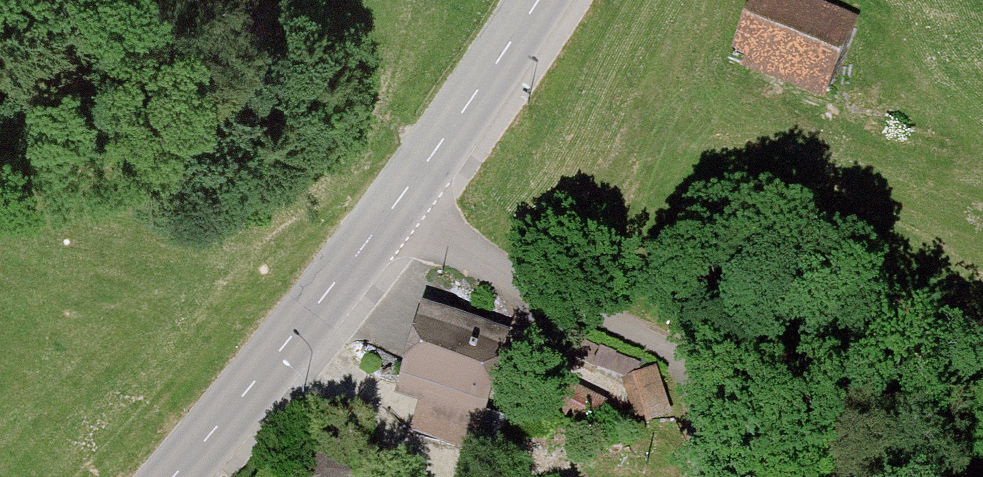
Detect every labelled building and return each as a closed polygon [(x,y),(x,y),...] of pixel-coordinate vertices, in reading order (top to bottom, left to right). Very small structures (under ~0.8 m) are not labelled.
[(783,0),(761,0),(737,65),(831,99),(857,27),(783,0)] [(511,342),(427,314),(398,404),(422,412),(413,440),(472,460),(511,342)] [(646,416),(673,409),(662,367),(635,373),(646,416)] [(321,457),(304,476),(344,476),(321,457)]
